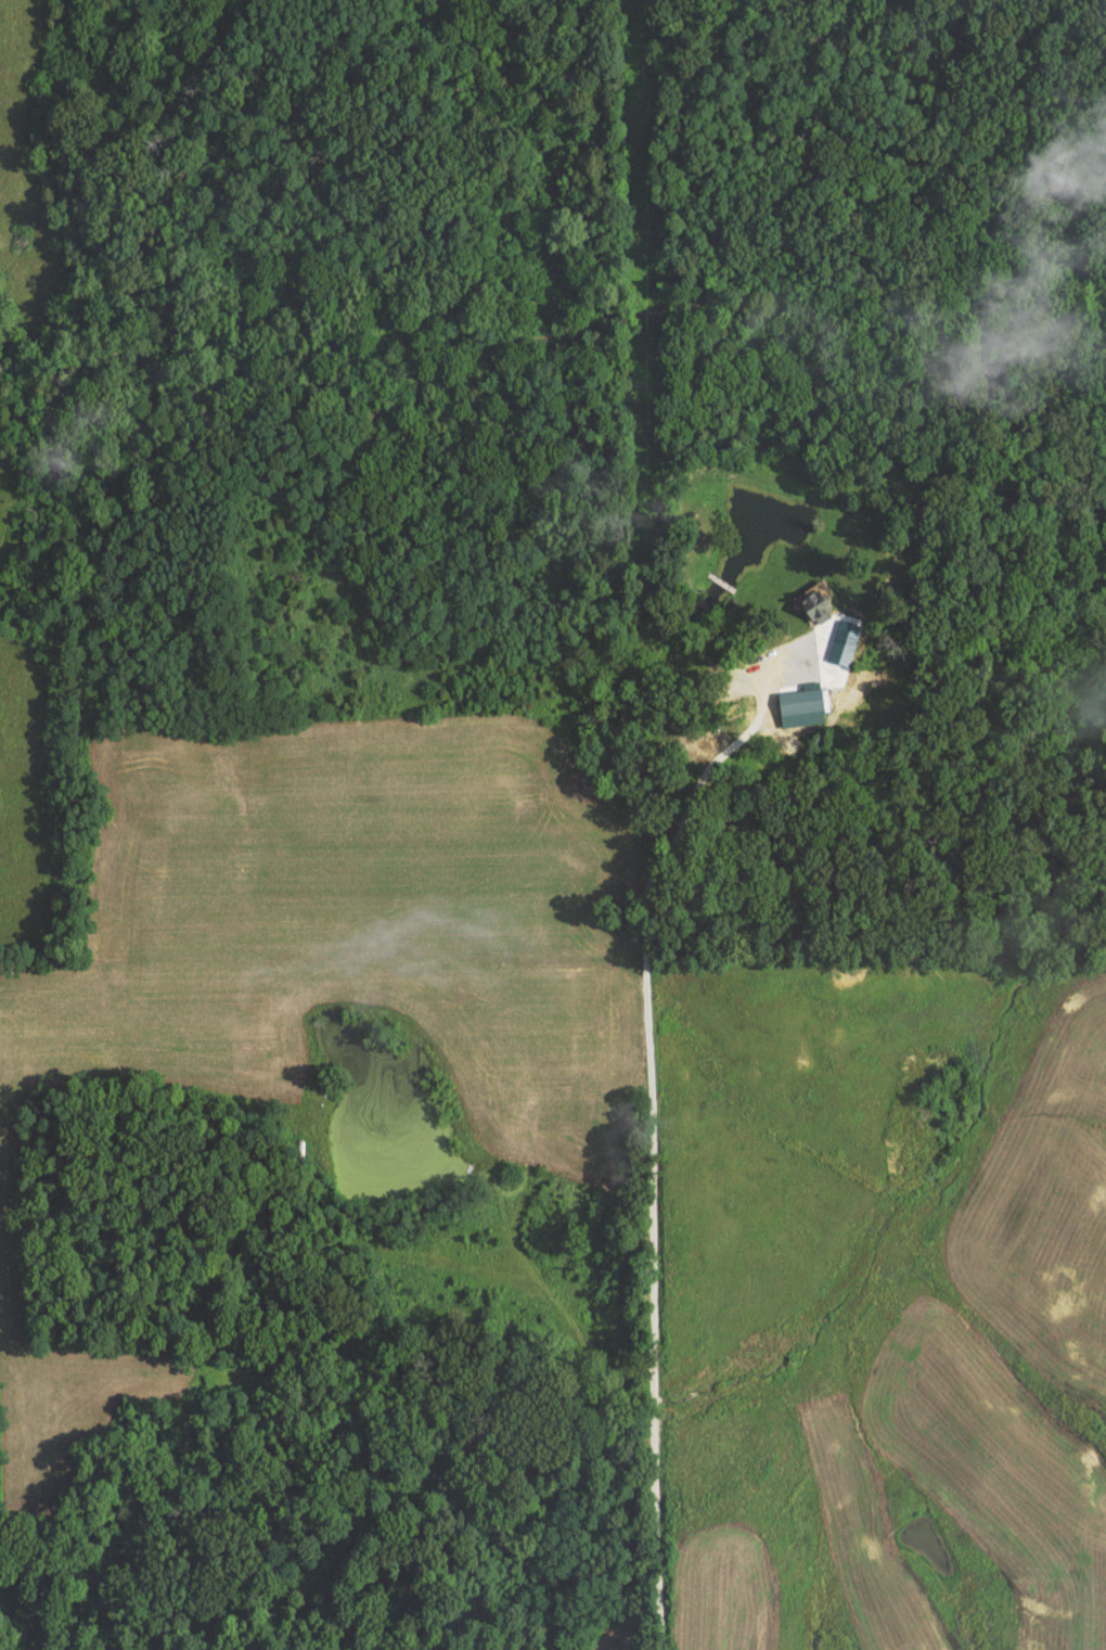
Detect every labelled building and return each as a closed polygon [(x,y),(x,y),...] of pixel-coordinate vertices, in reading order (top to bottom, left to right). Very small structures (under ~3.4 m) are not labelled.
[(847,672),(861,632),(839,624),(826,665),(847,672)] [(828,695),(780,698),(782,732),(825,729),(824,717),(830,717),(828,695)]
